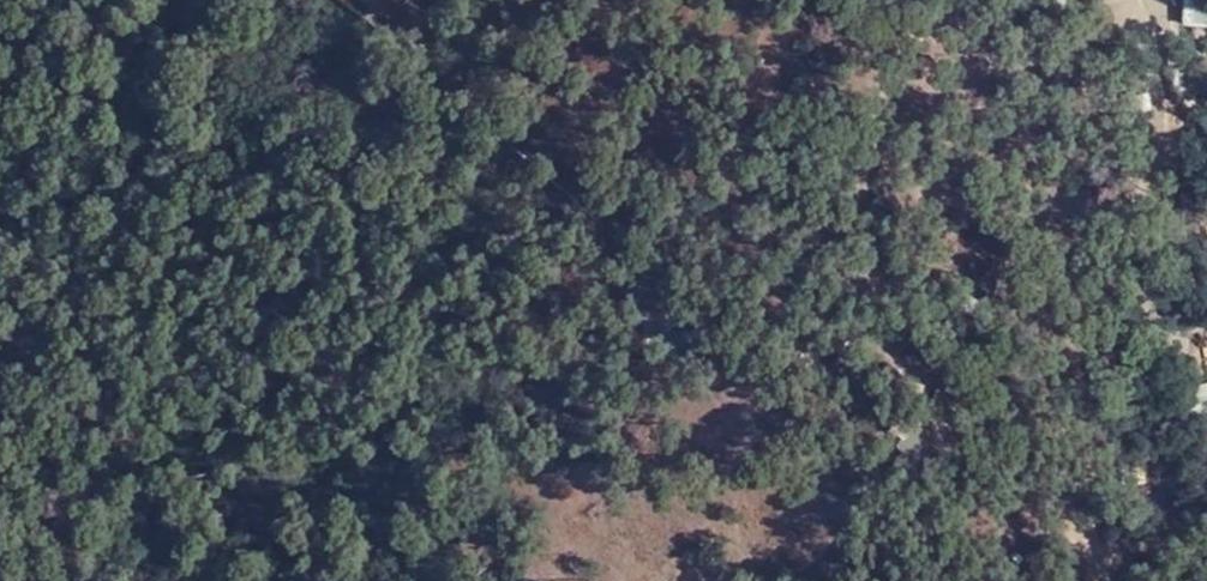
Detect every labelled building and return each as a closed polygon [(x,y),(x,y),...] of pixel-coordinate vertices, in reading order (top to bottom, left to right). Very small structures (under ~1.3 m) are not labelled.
[(1185,27),(1206,27),(1206,0),(1185,0),(1185,27)]
